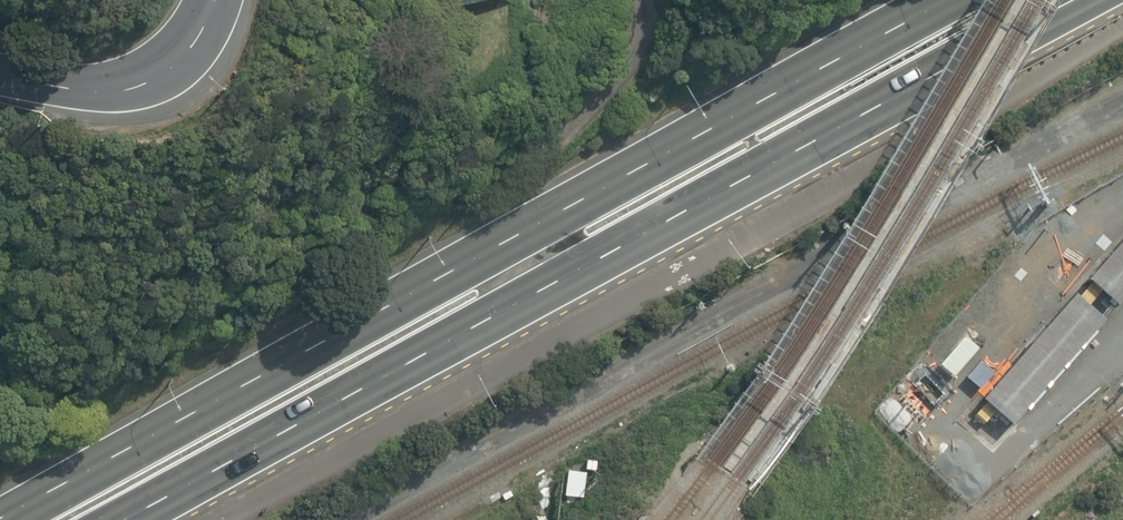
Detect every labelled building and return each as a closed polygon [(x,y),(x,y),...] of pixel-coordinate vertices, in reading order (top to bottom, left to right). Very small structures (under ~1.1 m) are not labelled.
[(466,16),(530,3),(529,0),(463,0),(466,16)] [(1011,420),(1122,295),(1122,234),(982,393),(1011,420)] [(940,362),(955,375),(978,347),(963,334),(940,362)] [(563,494),(582,497),(586,471),(567,469),(563,494)]
